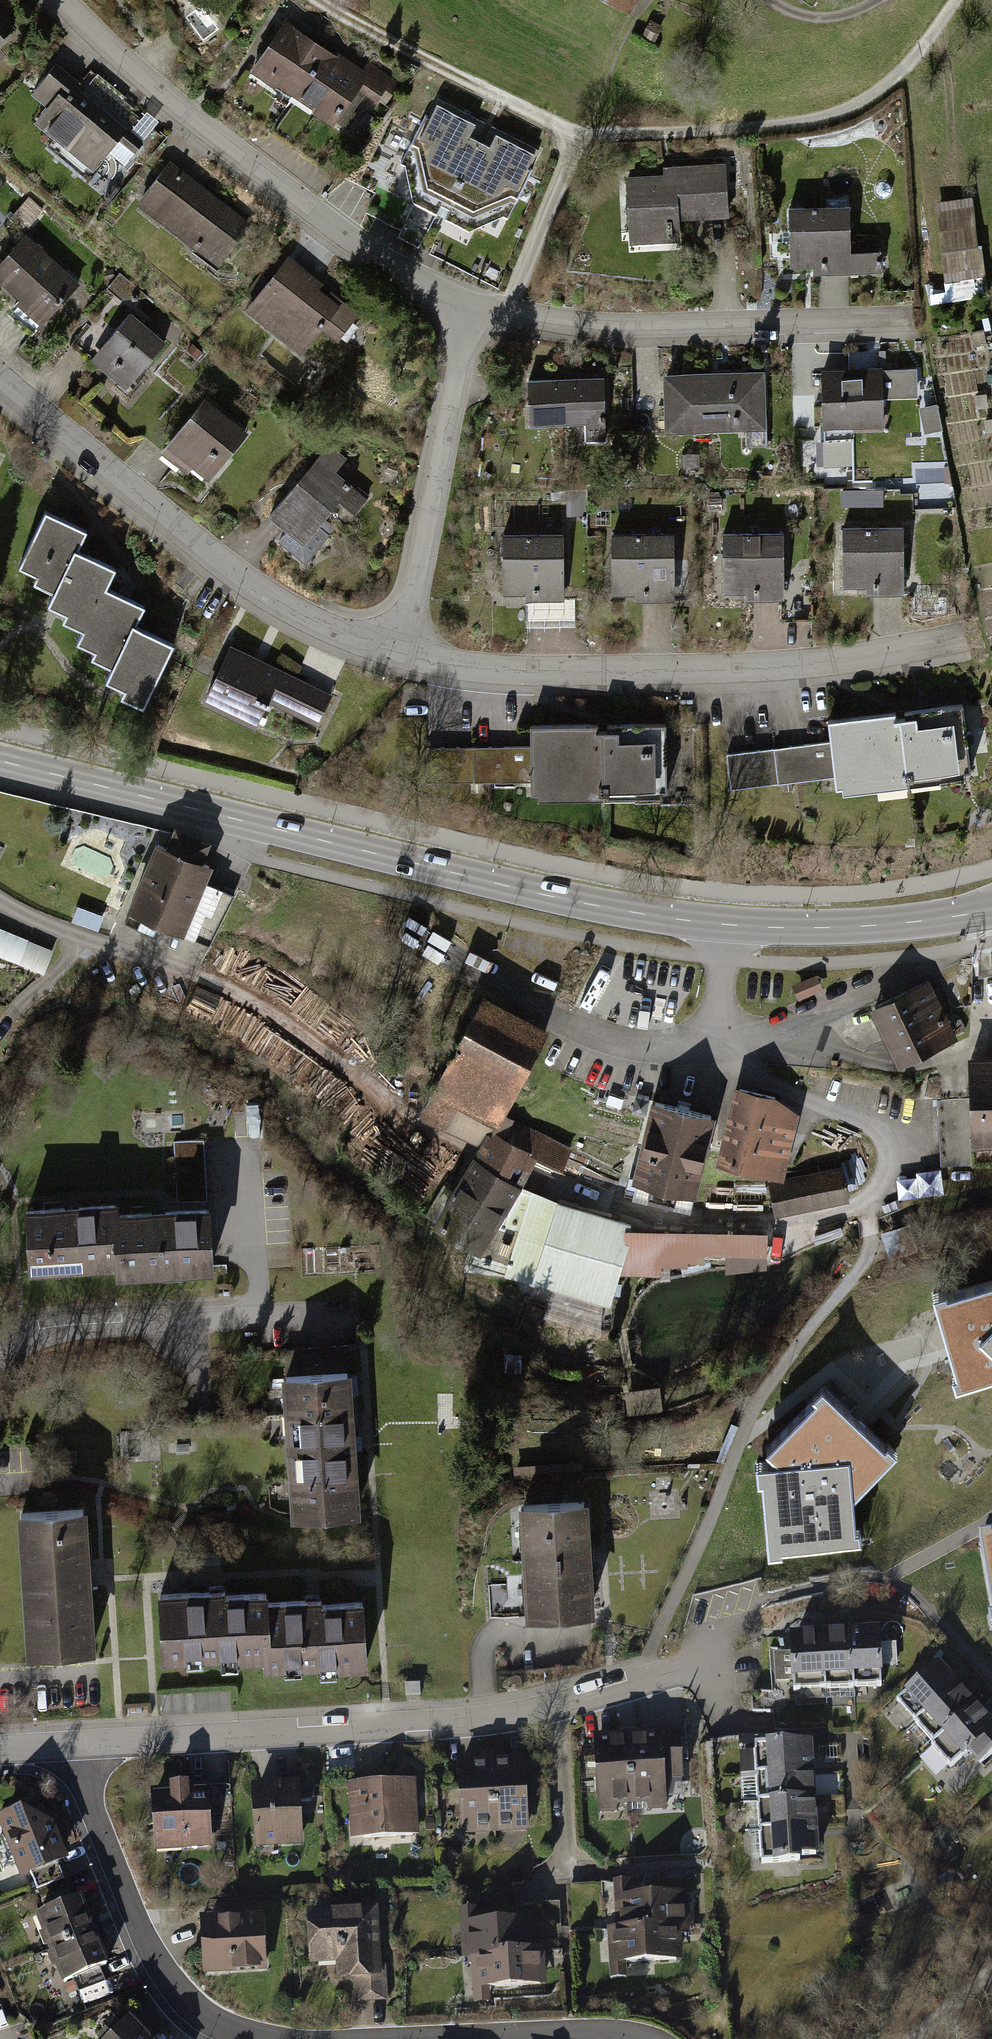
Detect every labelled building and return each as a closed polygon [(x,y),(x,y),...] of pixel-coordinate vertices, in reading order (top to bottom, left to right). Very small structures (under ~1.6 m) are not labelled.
[(0,16),(0,38),(10,31),(0,16)] [(354,72),(279,22),(246,71),(327,126),(353,88),(384,109),(399,87),(361,62),(354,72)] [(138,145),(50,68),(25,96),(39,108),(25,124),(82,174),(96,159),(113,174),(138,145)] [(535,154),(436,104),(405,165),(411,200),(470,230),(503,216),(535,154)] [(243,224),(165,166),(134,207),(212,266),(243,224)] [(664,177),(621,178),(622,241),(675,240),(674,217),(723,216),(722,167),(664,168),(664,177)] [(924,201),(936,299),(989,293),(977,195),(924,201)] [(845,208),(785,208),(786,264),(809,264),(809,276),(878,275),(877,251),(846,251),(845,208)] [(24,237),(0,261),(0,293),(31,322),(70,281),(24,237)] [(348,314),(284,262),(250,303),(314,355),(348,314)] [(161,345),(125,315),(86,361),(122,391),(161,345)] [(910,370),(815,372),(817,432),(870,431),(869,400),(911,399),(910,370)] [(760,374),(657,375),(657,434),(761,433),(760,374)] [(600,382),(524,380),(523,425),(575,426),(574,441),(599,442),(600,382)] [(242,434),(200,400),(162,446),(204,480),(242,434)] [(939,400),(921,403),(926,431),(944,428),(939,400)] [(341,461),(325,447),(267,516),(298,542),(323,513),(340,528),(367,497),(353,485),(347,493),(327,476),(341,461)] [(843,505),(885,506),(886,488),(843,487),(843,505)] [(52,621),(74,632),(94,590),(104,570),(69,553),(79,531),(37,512),(11,567),(28,575),(24,583),(45,593),(39,606),(56,614),(52,621)] [(892,531),(836,531),(836,590),(892,590),(892,531)] [(667,536),(601,535),(601,596),(667,597),(667,536)] [(777,535),(714,536),(714,596),(777,595),(777,535)] [(558,538),(496,538),(496,602),(558,602),(558,538)] [(94,590),(74,632),(69,643),(86,651),(83,658),(101,666),(94,680),(113,689),(108,699),(134,711),(163,648),(125,631),(136,609),(94,590)] [(325,693),(224,645),(198,698),(249,722),(259,699),(311,724),(325,693)] [(826,741),(721,754),(726,791),(826,778),(828,795),(961,778),(952,707),(824,723),(826,741)] [(526,746),(420,748),(420,786),(522,783),(522,800),(656,797),(654,725),(525,728),(526,746)] [(216,859),(157,839),(131,914),(189,934),(216,859)] [(930,981),(869,1011),(897,1069),(958,1039),(930,981)] [(483,1003),(417,1105),(471,1140),(537,1038),(483,1003)] [(963,1051),(966,1097),(937,1099),(942,1163),(991,1159),(991,1049),(963,1051)] [(729,1093),(720,1128),(785,1145),(794,1110),(729,1093)] [(596,1116),(583,1162),(624,1173),(692,1192),(712,1121),(641,1101),(634,1126),(596,1116)] [(500,1111),(427,1213),(479,1250),(552,1147),(500,1111)] [(720,1128),(711,1163),(776,1180),(785,1145),(720,1128)] [(840,1167),(769,1183),(776,1215),(847,1199),(840,1167)] [(943,1170),(899,1173),(901,1194),(945,1191),(943,1170)] [(29,1271),(120,1269),(118,1212),(117,1201),(27,1204),(29,1271)] [(632,1222),(555,1201),(533,1282),(609,1303),(632,1222)] [(120,1275),(211,1272),(209,1209),(118,1212),(120,1269),(120,1275)] [(763,1231),(633,1231),(633,1273),(763,1273),(763,1231)] [(946,1294),(949,1306),(938,1310),(960,1387),(991,1378),(991,1281),(946,1294)] [(348,1373),(273,1377),(281,1521),(356,1517),(348,1373)] [(894,1454),(825,1388),(766,1449),(778,1460),(768,1461),(769,1478),(762,1479),(767,1537),(779,1536),(780,1548),(857,1541),(853,1496),(894,1454)] [(660,1399),(629,1403),(630,1415),(661,1412),(660,1399)] [(584,1502),(524,1506),(528,1583),(530,1613),(590,1610),(584,1502)] [(83,1512),(5,1516),(7,1560),(13,1661),(91,1657),(83,1512)] [(979,1543),(991,1614),(991,1541),(979,1543)] [(530,1613),(528,1583),(489,1585),(490,1615),(530,1613)] [(254,1592),(148,1594),(150,1660),(255,1657),(254,1602),(254,1592)] [(356,1600),(254,1602),(255,1657),(256,1669),(358,1666),(356,1600)] [(878,1632),(850,1633),(853,1687),(881,1686),(880,1665),(892,1664),(895,1661),(895,1646),(891,1643),(878,1643),(878,1632)] [(850,1633),(822,1635),(826,1689),(853,1687),(850,1633)] [(795,1653),(775,1654),(777,1681),(793,1680),(793,1691),(826,1689),(822,1635),(794,1636),(795,1653)] [(956,1686),(938,1665),(897,1701),(916,1722),(956,1686)] [(420,1682),(405,1682),(405,1695),(420,1694),(420,1682)] [(975,1707),(956,1686),(916,1722),(934,1743),(975,1707)] [(975,1707),(934,1743),(931,1746),(950,1767),(969,1751),(980,1763),(991,1752),(991,1726),(975,1707)] [(673,1735),(631,1737),(634,1801),(677,1798),(673,1735)] [(631,1737),(589,1739),(592,1803),(634,1801),(631,1737)] [(809,1776),(807,1749),(750,1753),(751,1780),(809,1776)] [(524,1765),(488,1767),(491,1830),(527,1828),(524,1765)] [(488,1767),(452,1768),(455,1832),(491,1830),(488,1767)] [(811,1803),(809,1776),(751,1780),(753,1806),(811,1803)] [(410,1782),(345,1787),(348,1838),(414,1834),(410,1782)] [(297,1846),(294,1785),(247,1787),(250,1848),(297,1846)] [(205,1792),(145,1792),(145,1849),(205,1848),(205,1792)] [(70,1867),(47,1803),(0,1820),(0,1829),(20,1884),(70,1867)] [(812,1829),(811,1803),(753,1806),(755,1833),(812,1829)] [(814,1856),(812,1829),(755,1833),(757,1860),(814,1856)] [(611,1930),(678,1928),(695,1927),(693,1892),(620,1896),(619,1882),(609,1882),(611,1930)] [(94,1933),(81,1898),(35,1916),(49,1951),(94,1933)] [(373,1913),(299,1914),(300,1967),(330,1967),(330,1983),(374,1982),(373,1913)] [(255,1918),(196,1919),(197,1975),(257,1974),(255,1918)] [(458,1956),(467,1956),(525,1954),(524,1924),(458,1925),(458,1956)] [(678,1928),(611,1930),(597,1931),(599,1965),(680,1961),(678,1928)] [(108,1969),(94,1933),(49,1951),(62,1987),(108,1969)] [(469,1990),(542,1987),(541,1953),(525,1954),(467,1956),(469,1990)] [(127,2015),(101,2038),(149,2038),(127,2015)]
